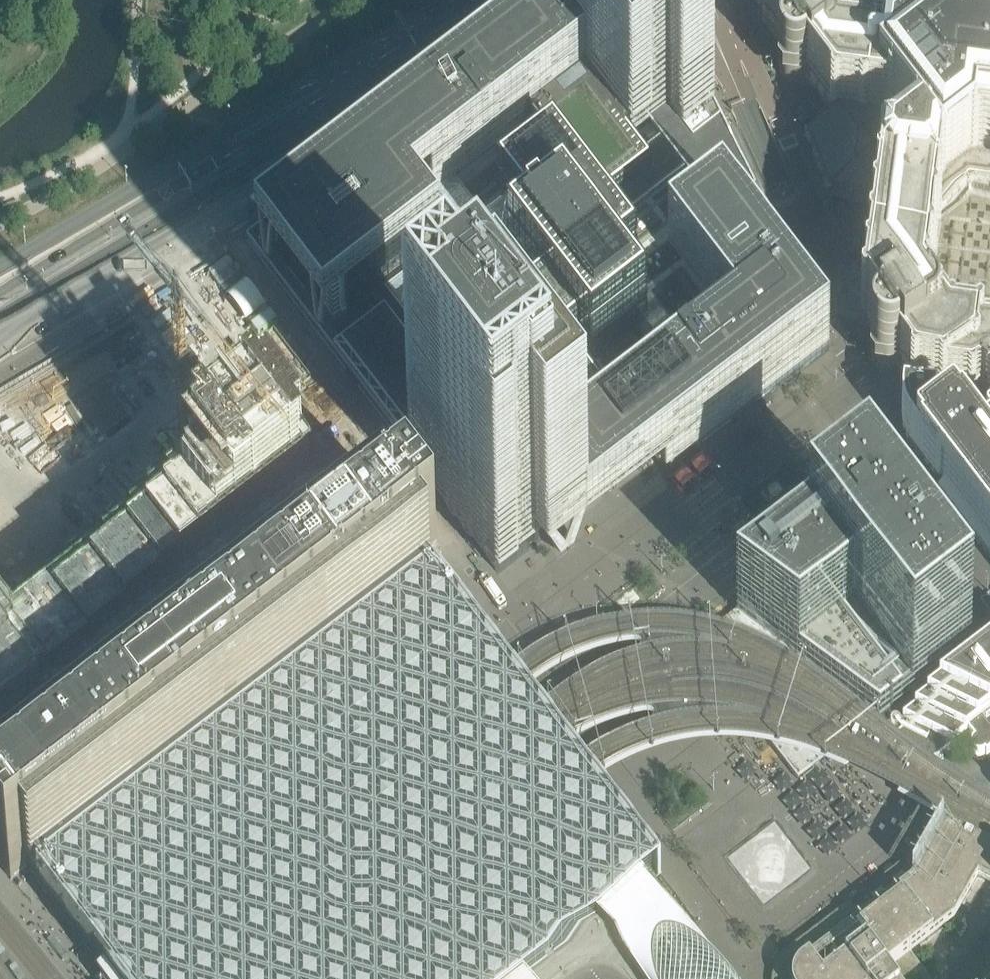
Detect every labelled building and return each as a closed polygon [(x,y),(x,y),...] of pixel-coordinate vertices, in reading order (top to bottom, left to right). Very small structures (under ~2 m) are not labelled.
[(247,248),(254,256),(345,375),(358,392),(417,469),(394,486),(477,595),(502,620),(666,835),(709,978),(752,978),(727,829),(794,777),(694,646),(812,556),(867,513),(879,528),(968,644),(989,627),(989,598),(812,366),(831,352),(801,312),(816,233),(794,184),(786,188),(774,193),(766,196),(769,204),(770,217),(761,263),(730,223),(752,206),(715,131),(711,123),(713,119),(662,14),(655,0),(639,10),(602,32),(582,7),(373,169),(371,166),(372,166),(365,157),(247,248)] [(760,16),(759,17),(758,18),(758,20),(759,21),(761,21),(784,50),(786,50),(789,53),(785,56),(782,60),(780,65),(779,70),(780,75),(783,79),(787,82),(791,85),(796,85),(801,84),(805,82),(808,79),(817,91),(817,94),(833,114),(832,116),(832,117),(807,142),(829,202),(878,209),(878,210),(879,212),(881,212),(880,218),(869,217),(864,220),(863,226),(867,230),(880,232),(879,236),(876,235),(874,236),(874,238),(874,239),(876,240),(878,240),(875,264),(872,264),(871,264),(870,266),(870,268),(872,269),(874,269),(871,293),(869,292),(867,293),(866,294),(866,296),(868,297),(870,298),(867,321),(865,321),(863,321),(862,323),(862,325),(864,326),(866,325),(876,338),(878,338),(881,342),(876,345),(873,349),(871,354),(871,359),(872,364),(875,368),(878,371),(883,373),(888,374),(892,373),(897,371),(901,368),(907,375),(905,377),(912,386),(912,388),(912,390),(914,391),(916,390),(916,388),(940,392),(941,393),(942,394),(944,394),(945,392),(944,390),(953,384),(980,387),(980,389),(987,397),(989,394),(989,0),(762,0),(760,16)] [(0,414),(0,761),(61,715),(65,720),(91,700),(87,695),(326,512),(355,490),(199,287),(136,335),(0,414)] [(987,431),(986,432),(986,435),(989,439),(979,446),(961,423),(959,424),(954,418),(953,417),(950,417),(950,418),(940,425),(938,422),(936,419),(936,415),(937,410),(913,407),(903,406),(902,413),(902,422),(902,425),(905,433),(908,440),(930,468),(939,480),(941,479),(945,484),(937,490),(989,559),(989,429),(987,431)] [(11,880),(24,869),(33,880),(35,878),(429,578),(432,576),(423,565),(437,554),(408,516),(394,527),(386,516),(360,536),(340,510),(91,700),(65,720),(0,770),(0,783),(14,801),(6,807),(0,811),(0,866),(11,880)] [(716,630),(695,647),(711,668),(762,734),(774,750),(798,782),(822,763),(876,722),(879,719),(912,694),(971,650),(867,515),(810,560),(768,593),(742,612),(716,630)] [(583,946),(597,936),(620,919),(642,901),(674,878),(436,565),(28,874),(108,978),(540,978),(583,946)] [(894,738),(861,763),(869,768),(891,780),(902,761),(903,762),(903,766),(904,769),(907,772),(911,774),(914,773),(917,772),(919,774),(921,772),(923,774),(931,768),(929,766),(931,764),(933,763),(935,765),(943,759),(941,757),(946,753),(947,756),(955,750),(953,747),(958,744),(960,746),(967,740),(966,738),(967,737),(970,741),(973,745),(971,748),(971,752),(971,753),(971,755),(974,758),(977,760),(981,760),(984,759),(986,761),(988,759),(989,761),(989,664),(894,738)] [(849,906),(788,952),(782,958),(778,965),(774,972),(773,978),(929,978),(904,947),(920,935),(926,942),(954,920),(978,881),(989,888),(989,840),(989,842),(971,831),(989,817),(989,804),(974,816),(963,824),(961,826),(951,820),(948,818),(944,825),(937,837),(936,839),(896,870),(888,876),(849,906)] [(642,901),(638,905),(629,911),(597,936),(629,978),(703,978),(642,901)]
